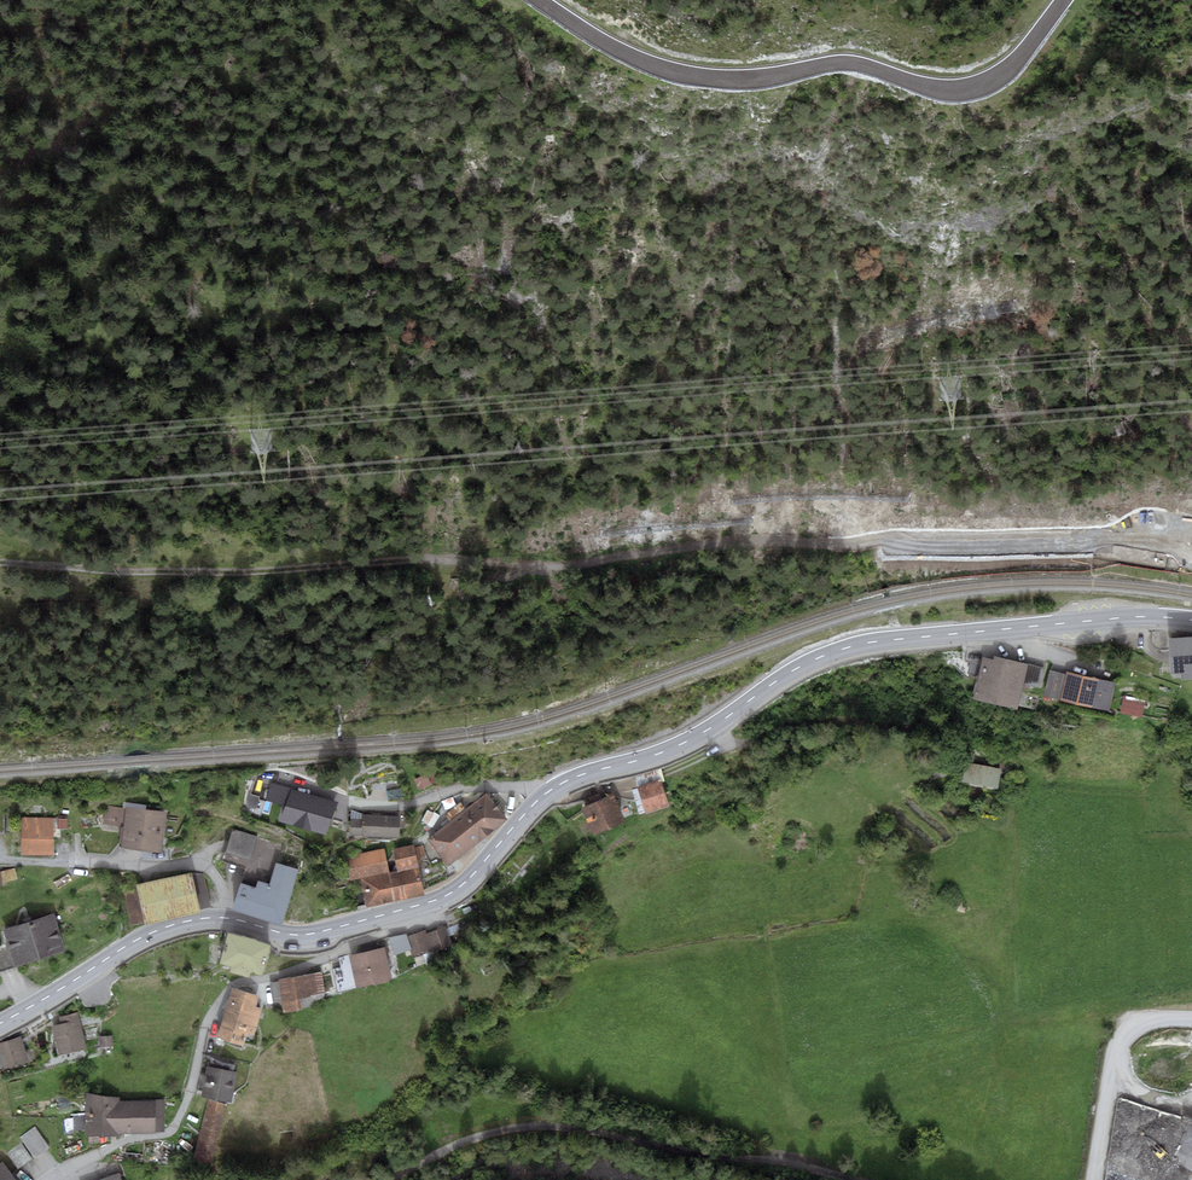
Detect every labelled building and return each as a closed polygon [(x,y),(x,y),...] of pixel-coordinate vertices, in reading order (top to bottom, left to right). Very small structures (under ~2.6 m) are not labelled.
[(1168,637),(1171,673),(1181,672),(1182,679),(1191,678),(1191,636),(1168,637)] [(994,660),(983,657),(973,698),(1018,709),(1024,683),(1029,664),(995,656),(994,660)] [(1044,667),(1029,664),(1024,683),(1039,687),(1044,667)] [(1060,700),(1065,674),(1049,671),(1043,697),(1060,700)] [(1065,674),(1060,700),(1109,711),(1115,683),(1066,672),(1065,674)] [(1124,695),(1120,712),(1142,717),(1146,700),(1124,695)] [(1000,772),(967,763),(962,780),(996,789),(1000,772)] [(669,805),(661,779),(664,779),(661,770),(635,777),(638,788),(632,790),(639,814),(669,805)] [(433,772),(415,780),(419,790),(437,782),(433,772)] [(286,805),(291,789),(270,783),(265,799),(286,805)] [(337,803),(291,789),(286,805),(281,821),(327,836),(337,803)] [(251,792),(247,806),(255,808),(259,795),(251,792)] [(487,793),(466,809),(487,836),(507,819),(487,793)] [(613,794),(582,807),(595,835),(625,821),(613,794)] [(448,866),(487,836),(466,809),(460,802),(445,814),(450,821),(427,839),(448,866)] [(126,808),(106,805),(103,823),(124,826),(121,846),(162,852),(168,811),(126,805),(126,808)] [(427,809),(422,820),(429,824),(435,812),(427,809)] [(399,838),(400,816),(362,814),(362,819),(351,818),(350,835),(399,838)] [(67,815),(58,815),(59,829),(67,828),(67,815)] [(53,818),(22,817),(21,855),(53,855),(53,818)] [(244,866),(239,881),(252,885),(255,877),(271,883),(276,869),(283,847),(233,830),(224,859),(244,866)] [(415,843),(392,848),(397,871),(390,873),(396,899),(422,893),(415,862),(420,861),(419,857),(426,856),(424,844),(415,846),(415,843)] [(384,848),(346,856),(351,878),(389,870),(384,848)] [(15,868),(1,872),(4,882),(18,878),(15,868)] [(295,875),(276,869),(271,883),(255,877),(252,885),(239,881),(229,909),(278,926),(295,875)] [(203,874),(191,872),(136,884),(122,892),(131,925),(145,922),(145,924),(200,912),(199,909),(210,906),(203,874)] [(368,906),(396,899),(390,873),(358,879),(359,885),(363,885),(364,890),(355,892),(358,905),(367,903),(368,906)] [(65,951),(54,914),(3,929),(9,948),(15,967),(65,951)] [(447,926),(427,934),(433,952),(453,946),(447,926)] [(425,930),(417,933),(423,952),(431,949),(425,930)] [(271,944),(228,932),(219,963),(231,966),(230,972),(249,977),(251,971),(263,975),(271,944)] [(417,933),(408,936),(414,954),(423,952),(417,933)] [(410,949),(405,934),(389,937),(395,955),(410,949)] [(386,946),(338,957),(340,966),(333,968),(338,992),(392,980),(386,958),(389,958),(386,946)] [(9,948),(0,950),(0,971),(15,967),(9,948)] [(322,971),(279,979),(279,981),(269,982),(272,998),(281,997),(283,1012),(299,1010),(299,1008),(327,1003),(322,971)] [(233,988),(226,1013),(257,1022),(261,1008),(255,1007),(258,996),(233,988)] [(59,1016),(60,1024),(53,1025),(59,1053),(87,1047),(79,1012),(59,1016)] [(254,1036),(257,1022),(226,1013),(218,1037),(243,1045),(246,1034),(254,1036)] [(113,1035),(99,1036),(100,1047),(113,1046),(113,1035)] [(0,1042),(0,1052),(5,1068),(28,1061),(21,1036),(0,1042)] [(201,1096),(231,1102),(237,1072),(207,1066),(201,1096)] [(119,1100),(119,1097),(86,1092),(86,1112),(73,1113),(74,1130),(86,1130),(86,1135),(120,1136),(119,1134),(119,1100)] [(164,1100),(119,1100),(119,1134),(155,1133),(155,1132),(164,1132),(164,1100)] [(223,1107),(208,1103),(194,1155),(209,1159),(223,1107)] [(1190,1120),(1168,1158),(1191,1171),(1191,1121),(1190,1120)] [(49,1147),(35,1127),(21,1137),(34,1157),(49,1147)] [(21,1143),(7,1153),(18,1168),(32,1158),(21,1143)] [(3,1161),(0,1163),(0,1179),(16,1179),(3,1161)]
